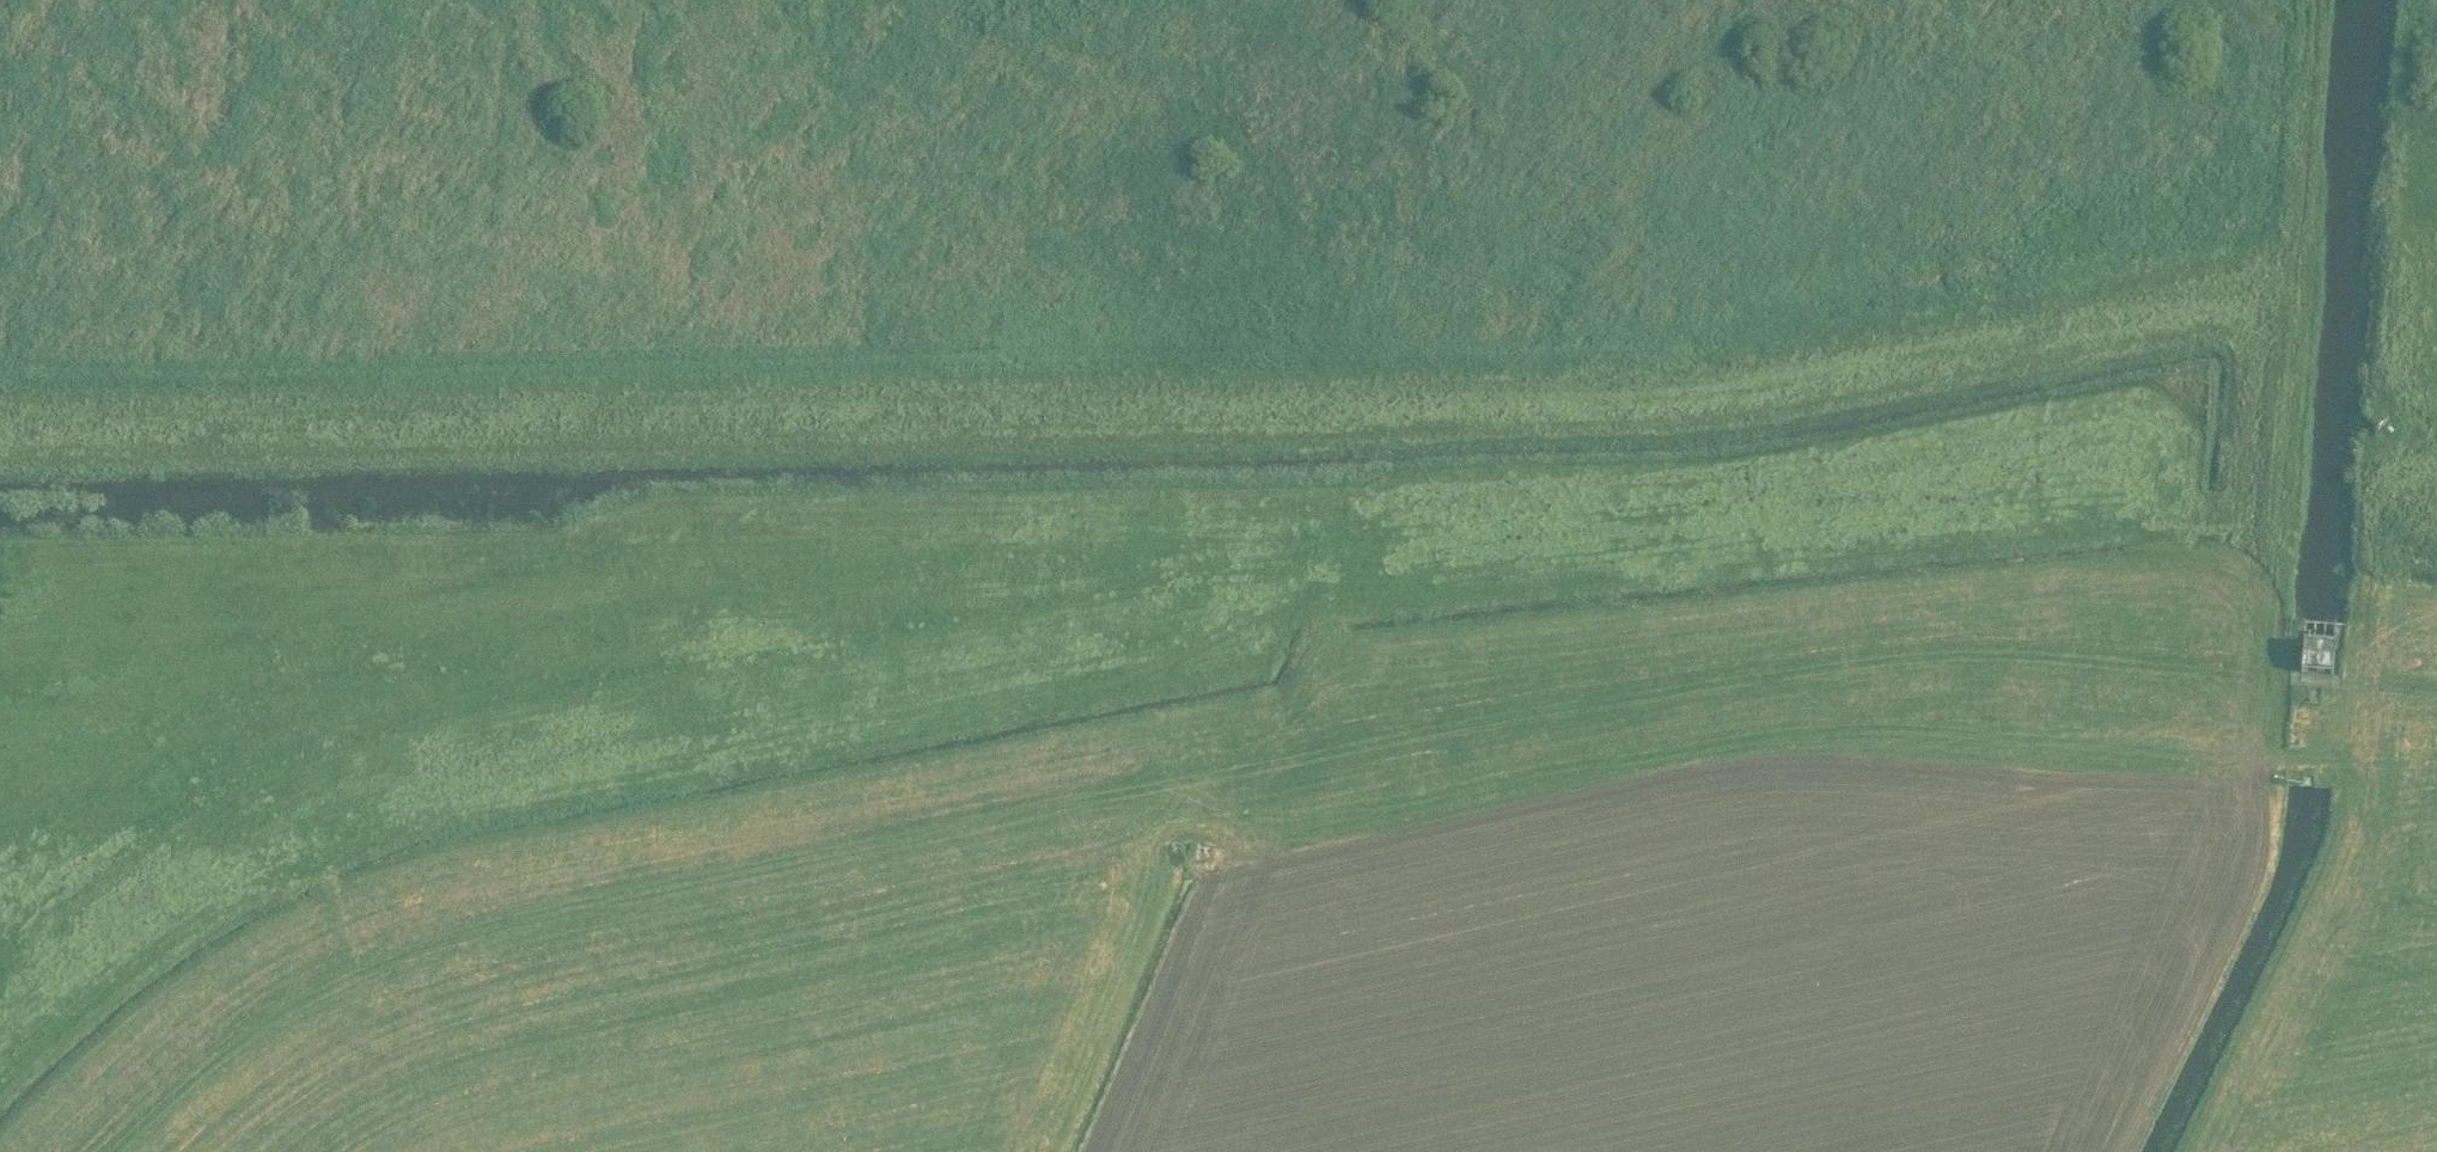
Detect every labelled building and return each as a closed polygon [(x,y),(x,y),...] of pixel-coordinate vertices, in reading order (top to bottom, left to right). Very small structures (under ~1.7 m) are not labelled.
[(2281,245),(2274,223),(2260,228),(2268,249),(2281,245)] [(2299,636),(2297,665),(2328,667),(2330,638),(2299,636)]
